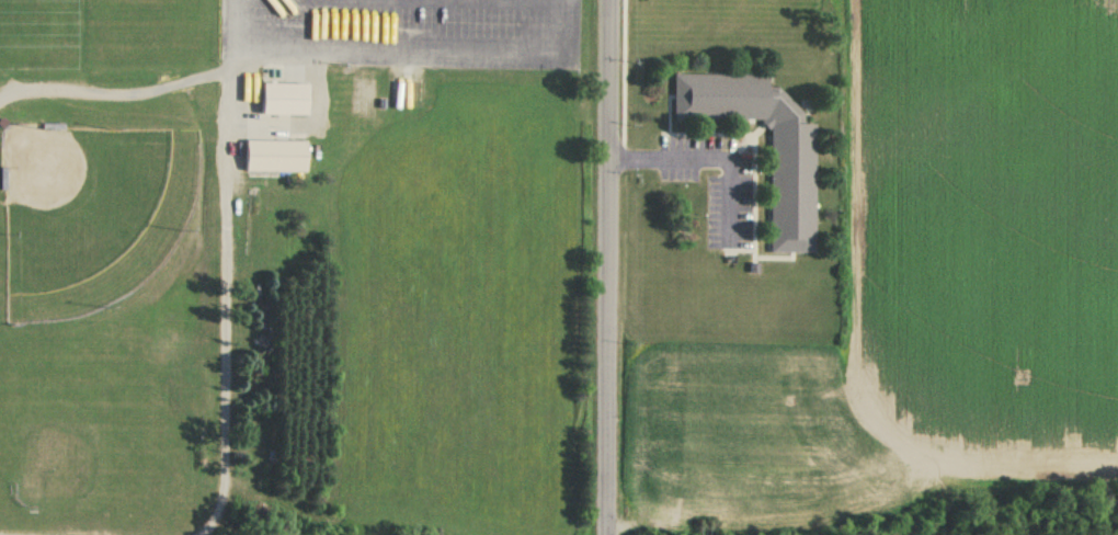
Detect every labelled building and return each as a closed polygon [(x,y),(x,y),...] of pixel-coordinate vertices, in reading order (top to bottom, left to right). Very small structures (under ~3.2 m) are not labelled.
[(765,253),(810,253),(811,124),(797,124),(798,101),(778,101),(778,88),(764,88),(764,75),(671,74),(670,121),(766,122),(765,253)] [(420,101),(420,79),(390,79),(390,101),(420,101)] [(309,84),(258,84),(258,115),(309,116),(309,84)] [(307,142),(242,142),(242,173),(307,173),(307,142)]
